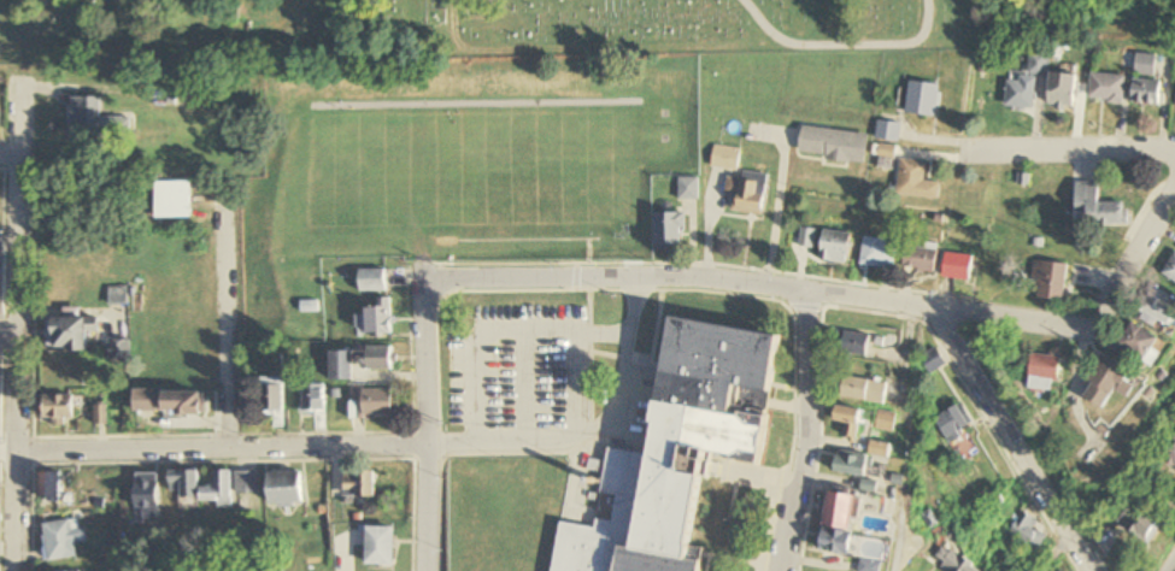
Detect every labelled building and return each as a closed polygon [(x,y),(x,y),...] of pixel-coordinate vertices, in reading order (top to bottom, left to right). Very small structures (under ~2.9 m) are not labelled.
[(1046,75),(1046,54),(1030,54),(1030,75),(1046,75)] [(1138,75),(1157,75),(1157,55),(1138,55),(1138,75)] [(1125,103),(1128,77),(1093,73),(1090,100),(1125,103)] [(1076,108),(1076,75),(1050,75),(1050,108),(1076,108)] [(1163,105),(1163,80),(1134,80),(1134,105),(1163,105)] [(1034,110),(1036,84),(1008,81),(1005,107),(1034,110)] [(939,116),(940,84),(909,83),(908,115),(939,116)] [(134,137),(134,117),(101,117),(101,98),(72,98),(72,137),(134,137)] [(900,141),(901,123),(878,122),(877,140),(900,141)] [(870,135),(803,127),(800,156),(866,164),(870,135)] [(712,169),(739,172),(741,149),(715,146),(712,169)] [(896,170),(896,146),(880,146),(880,170),(896,170)] [(899,196),(940,200),(942,183),(926,182),(928,162),(902,159),(899,196)] [(763,216),(769,175),(742,171),(741,178),(728,176),(725,195),(734,196),(732,212),(763,216)] [(1089,209),(1089,226),(1131,226),(1131,203),(1101,203),(1101,183),(1079,183),(1079,209),(1089,209)] [(191,219),(191,184),(157,184),(157,219),(191,219)] [(657,250),(684,250),(684,214),(657,214),(657,250)] [(812,249),(814,231),(802,229),(799,247),(812,249)] [(852,234),(824,231),(820,261),(848,264),(852,234)] [(897,240),(863,240),(863,267),(897,267),(897,240)] [(939,250),(907,246),(905,270),(936,274),(939,250)] [(973,281),(973,255),(946,254),(945,280),(973,281)] [(1167,279),(1174,282),(1174,256),(1167,279)] [(1065,302),(1069,265),(1036,261),(1031,297),(1065,302)] [(361,292),(386,292),(386,271),(361,271),(361,292)] [(1172,329),(1174,324),(1174,299),(1158,287),(1143,310),(1172,329)] [(126,306),(126,288),(110,288),(110,306),(126,306)] [(392,299),(380,299),(380,309),(367,309),(367,335),(392,335),(392,299)] [(55,319),(54,352),(87,352),(88,332),(97,333),(98,319),(55,319)] [(701,548),(694,547),(706,456),(765,463),(781,334),(669,320),(640,550),(620,547),(617,570),(698,570),(701,548)] [(1114,355),(1142,373),(1163,342),(1136,323),(1114,355)] [(843,353),(868,358),(872,337),(847,332),(843,353)] [(129,361),(130,341),(109,341),(108,361),(129,361)] [(392,348),(368,348),(368,371),(392,371),(392,348)] [(929,375),(946,366),(937,348),(920,357),(929,375)] [(332,353),(332,381),(354,381),(354,353),(332,353)] [(1032,390),(1060,392),(1063,358),(1035,356),(1032,390)] [(1135,377),(1107,360),(1085,397),(1109,412),(1120,393),(1132,401),(1139,390),(1130,385),(1135,377)] [(889,384),(846,377),(842,398),(886,405),(889,384)] [(284,415),(284,380),(263,380),(263,415),(284,415)] [(304,413),(325,413),(325,386),(304,385),(304,413)] [(364,391),(364,404),(353,404),(353,417),(395,417),(395,391),(364,391)] [(205,394),(165,394),(165,416),(205,416),(205,394)] [(44,421),(73,421),(73,396),(44,396),(44,421)] [(837,423),(849,426),(846,439),(859,442),(866,412),(841,406),(837,423)] [(974,427),(962,406),(936,420),(948,441),(974,427)] [(877,431),(895,434),(898,415),(880,411),(877,431)] [(1174,466),(1174,439),(1162,451),(1174,466)] [(873,455),(891,457),(892,445),(874,443),(873,455)] [(606,521),(621,523),(630,452),(607,449),(597,528),(560,523),(554,570),(599,570),(606,521)] [(836,472),(868,479),(873,458),(841,451),(836,472)] [(232,471),(216,471),(216,488),(203,488),(203,502),(216,502),(216,508),(232,508),(232,471)] [(199,499),(199,472),(171,472),(171,491),(182,491),(182,499),(199,499)] [(237,496),(260,496),(260,472),(237,472),(237,496)] [(304,504),(303,472),(271,473),(271,505),(304,504)] [(374,498),(374,472),(346,472),(346,498),(374,498)] [(41,473),(41,503),(65,503),(65,473),(41,473)] [(159,474),(137,474),(137,510),(159,510),(159,474)] [(855,533),(860,497),(830,493),(823,551),(852,555),(855,533)] [(1151,546),(1164,523),(1131,504),(1118,527),(1151,546)] [(81,518),(43,524),(49,561),(77,557),(75,544),(85,542),(81,518)] [(1040,552),(1051,536),(1025,518),(1014,534),(1040,552)] [(394,567),(394,528),(366,528),(366,567),(394,567)] [(945,549),(936,569),(941,570),(989,570),(990,569),(945,549)]
